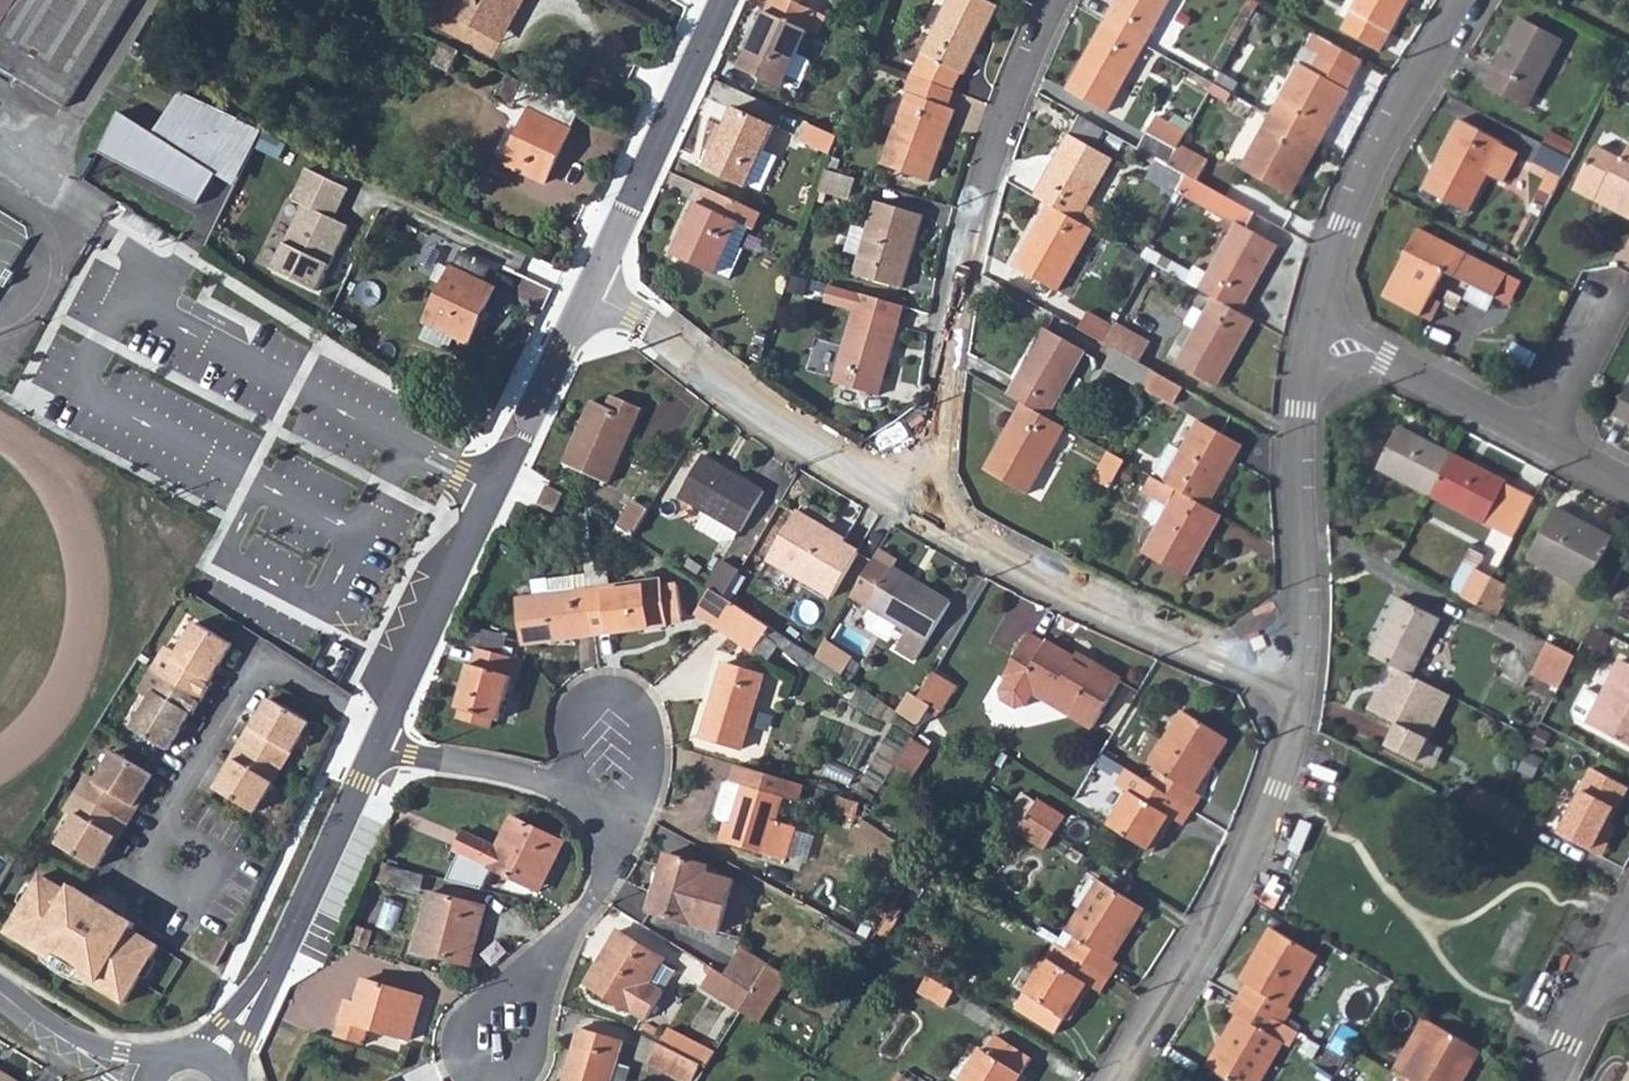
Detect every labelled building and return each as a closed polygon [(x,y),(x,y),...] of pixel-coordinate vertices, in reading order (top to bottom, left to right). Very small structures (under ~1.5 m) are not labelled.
[(7,64),(59,96),(117,0),(0,0),(0,60),(7,64)] [(439,17),(485,43),(504,8),(517,15),(524,0),(534,3),(535,0),(448,0),(439,17)] [(730,54),(769,72),(771,68),(784,74),(798,43),(785,37),(802,0),(754,0),(730,54)] [(946,76),(952,59),(960,62),(989,0),(936,0),(906,61),(946,76)] [(1100,10),(1139,31),(1157,0),(1106,0),(1100,10)] [(1389,41),(1412,0),(1363,0),(1352,21),(1389,41)] [(485,43),(498,50),(517,15),(504,8),(485,43)] [(1139,31),(1100,10),(1063,75),(1102,95),(1139,31)] [(1534,105),(1573,35),(1531,12),(1492,82),(1534,105)] [(1360,41),(1312,15),(1303,33),(1314,40),(1308,51),(1292,43),(1264,97),(1316,125),(1360,41)] [(940,93),(946,76),(906,61),(901,69),(910,73),(907,81),(900,80),(876,152),(923,167),(947,95),(940,93)] [(575,109),(520,83),(511,102),(523,109),(499,163),(539,183),(575,109)] [(265,130),(180,93),(155,133),(120,111),(98,156),(184,198),(201,204),(219,177),(236,187),(265,130)] [(755,130),(763,114),(718,93),(693,151),(736,171),(738,167),(753,173),(769,135),(755,130)] [(1316,125),(1264,97),(1235,151),(1287,179),(1316,125)] [(1154,100),(1135,134),(1155,143),(1165,149),(1175,133),(1185,116),(1154,100)] [(834,120),(805,108),(797,126),(827,139),(834,120)] [(1512,175),(1528,146),(1470,115),(1430,190),(1474,214),(1499,168),(1512,175)] [(1066,119),(1032,184),(1046,191),(1076,207),(1111,142),(1066,119)] [(1196,146),(1175,133),(1165,149),(1187,162),(1196,146)] [(1622,152),(1606,143),(1582,185),(1599,195),(1605,184),(1611,188),(1607,193),(1617,198),(1615,203),(1628,211),(1628,139),(1622,152)] [(1165,149),(1155,143),(1146,162),(1178,179),(1187,162),(1165,149)] [(1580,157),(1553,143),(1546,157),(1573,171),(1580,157)] [(86,179),(95,161),(86,155),(76,174),(86,179)] [(1187,162),(1178,179),(1208,195),(1217,178),(1187,162)] [(303,210),(273,272),(317,293),(348,228),(333,220),(348,189),(309,170),(294,202),(303,210)] [(826,171),(821,189),(849,196),(853,178),(826,171)] [(750,198),(694,172),(664,234),(722,261),(736,230),(731,228),(740,208),(746,209),(750,198)] [(870,189),(864,213),(856,241),(850,263),(897,277),(917,202),(870,189)] [(1076,207),(1046,191),(1013,253),(1055,276),(1090,215),(1076,207)] [(1231,205),(1195,270),(1202,275),(1241,295),(1275,227),(1231,205)] [(856,241),(864,213),(849,211),(842,238),(856,241)] [(1471,277),(1482,255),(1425,225),(1389,293),(1445,322),(1458,298),(1450,294),(1462,272),(1471,277)] [(489,263),(460,251),(428,320),(470,341),(494,287),(481,282),(489,263)] [(1219,369),(1254,304),(1241,295),(1202,275),(1167,339),(1219,369)] [(828,368),(873,381),(893,308),(848,295),(828,368)] [(1084,296),(1076,313),(1104,328),(1114,312),(1084,296)] [(1117,306),(1114,312),(1149,330),(1152,325),(1117,306)] [(1114,312),(1104,328),(1139,347),(1149,330),(1114,312)] [(1043,313),(1005,380),(1018,389),(1048,404),(1086,336),(1043,313)] [(1182,371),(1154,355),(1146,370),(1174,385),(1182,371)] [(1048,404),(1018,389),(982,455),(1023,478),(1060,411),(1048,404)] [(1619,413),(1628,418),(1628,393),(1619,413)] [(1144,456),(1149,459),(1207,491),(1243,424),(1193,396),(1174,429),(1162,424),(1144,456)] [(561,467),(606,486),(641,411),(607,397),(602,412),(589,406),(561,467)] [(1434,497),(1454,457),(1403,432),(1384,472),(1434,497)] [(1095,465),(1111,475),(1125,447),(1109,438),(1095,465)] [(1500,480),(1454,457),(1434,497),(1480,520),(1482,516),(1500,480)] [(704,515),(738,534),(762,493),(703,458),(678,500),(704,515)] [(1183,565),(1220,498),(1207,491),(1149,459),(1140,477),(1168,493),(1142,543),(1183,565)] [(1535,497),(1500,480),(1482,516),(1517,533),(1535,497)] [(566,494),(547,486),(536,509),(554,518),(566,494)] [(631,538),(646,510),(631,501),(614,528),(631,538)] [(1620,537),(1558,506),(1533,556),(1595,586),(1620,537)] [(831,595),(857,551),(843,543),(825,528),(794,510),(766,558),(831,595)] [(727,553),(738,534),(704,515),(695,534),(727,553)] [(1384,525),(1374,547),(1404,562),(1415,540),(1384,525)] [(872,595),(866,606),(909,632),(899,651),(919,661),(953,600),(890,565),(894,558),(877,549),(855,586),(872,595)] [(707,586),(710,587),(724,596),(740,568),(723,559),(707,586)] [(1487,608),(1502,577),(1483,568),(1468,599),(1487,608)] [(1516,584),(1502,577),(1487,608),(1501,615),(1516,584)] [(593,594),(590,579),(558,583),(560,601),(593,597),(593,594)] [(593,597),(600,640),(672,632),(671,625),(687,623),(683,591),(667,591),(666,586),(593,594),(593,597)] [(695,610),(714,623),(735,603),(724,596),(710,587),(695,610)] [(529,647),(600,640),(593,597),(560,601),(523,606),(529,647)] [(1402,597),(1373,652),(1401,666),(1414,673),(1443,618),(1402,597)] [(735,603),(714,623),(753,649),(767,624),(735,603)] [(1037,618),(1019,609),(1010,623),(995,654),(997,656),(991,666),(994,677),(1008,685),(1017,682),(1027,671),(1065,693),(1063,698),(1089,712),(1120,658),(1091,641),(1088,647),(1071,637),(1073,632),(1057,624),(1039,615),(1037,618)] [(239,631),(204,610),(185,641),(173,634),(147,680),(157,686),(139,717),(175,738),(197,701),(201,703),(239,631)] [(671,625),(672,632),(688,631),(687,623),(671,625)] [(478,634),(473,649),(480,651),(507,657),(511,643),(478,634)] [(849,654),(825,639),(815,654),(839,670),(849,654)] [(511,673),(513,659),(507,657),(480,651),(476,665),(473,665),(466,702),(470,702),(467,721),(502,730),(506,713),(509,714),(517,674),(511,673)] [(1626,657),(1590,720),(1628,741),(1628,658),(1626,657)] [(747,746),(767,674),(725,662),(704,734),(747,746)] [(1414,673),(1401,666),(1387,693),(1382,690),(1371,710),(1401,726),(1391,747),(1418,761),(1428,742),(1454,693),(1414,673)] [(960,685),(934,668),(921,689),(947,706),(960,685)] [(317,712),(278,687),(260,716),(257,715),(238,748),(241,749),(223,777),(262,802),(279,775),(317,712)] [(1150,766),(1191,791),(1201,777),(1194,772),(1226,720),(1180,693),(1148,745),(1160,752),(1150,766)] [(919,721),(931,705),(915,694),(904,710),(919,721)] [(894,757),(911,768),(928,741),(910,731),(894,757)] [(64,833),(102,857),(121,826),(124,828),(159,763),(120,740),(103,768),(94,762),(71,800),(81,805),(64,833)] [(1428,742),(1418,761),(1432,768),(1442,749),(1428,742)] [(1183,803),(1191,791),(1150,766),(1124,750),(1118,760),(1129,769),(1106,807),(1148,833),(1173,795),(1183,803)] [(809,783),(738,762),(734,782),(744,783),(734,825),(726,824),(722,840),(796,864),(805,829),(782,822),(789,798),(804,802),(809,783)] [(1628,795),(1628,786),(1595,768),(1559,835),(1599,855),(1628,795)] [(1483,783),(1471,807),(1497,821),(1509,797),(1483,783)] [(1054,810),(1082,828),(1092,809),(1065,793),(1054,810)] [(1021,809),(1046,824),(1054,810),(1029,794),(1021,809)] [(1509,797),(1497,821),(1520,833),(1532,810),(1509,797)] [(504,834),(465,820),(456,844),(544,874),(562,821),(514,805),(504,834)] [(1074,841),(1082,828),(1054,810),(1046,824),(1074,841)] [(920,837),(912,849),(927,858),(935,845),(920,837)] [(653,902),(721,914),(729,857),(664,843),(653,902)] [(412,857),(382,849),(375,872),(409,879),(412,857)] [(1066,929),(1108,955),(1117,941),(1110,937),(1142,886),(1098,859),(1066,909),(1074,915),(1066,929)] [(74,887),(46,869),(12,927),(129,998),(163,941),(136,924),(139,919),(77,880),(74,887)] [(406,933),(463,947),(479,890),(421,876),(406,933)] [(647,1003),(673,957),(657,945),(659,940),(617,919),(587,970),(647,1003)] [(1246,982),(1239,995),(1287,1021),(1295,1008),(1288,1004),(1319,953),(1270,925),(1239,979),(1246,982)] [(760,955),(766,943),(739,926),(732,936),(760,955)] [(1100,967),(1108,955),(1066,929),(1058,942),(1045,934),(1009,997),(1052,1021),(1089,960),(1100,967)] [(737,990),(759,1002),(786,956),(766,943),(760,955),(732,936),(721,956),(747,972),(737,990)] [(698,968),(737,990),(747,972),(721,956),(709,950),(698,968)] [(974,998),(983,983),(957,969),(948,984),(974,998)] [(366,1021),(412,1029),(422,985),(363,972),(359,990),(344,988),(335,1031),(364,1036),(366,1021)] [(944,1005),(953,989),(927,975),(918,991),(944,1005)] [(1239,995),(1231,1009),(1236,1013),(1203,1068),(1225,1080),(1256,1080),(1282,1037),(1295,1044),(1302,1030),(1287,1021),(1239,995)] [(696,1047),(701,1051),(712,1033),(670,1009),(659,1028),(696,1047)] [(1407,1080),(1458,1080),(1479,1044),(1435,1019),(1403,1070),(1410,1076),(1407,1080)] [(614,1080),(628,1080),(631,1055),(622,1054),(624,1032),(577,1022),(563,1080),(614,1080)] [(962,1080),(1003,1080),(1022,1049),(1017,1046),(983,1025),(979,1023),(958,1057),(971,1066),(962,1080)] [(685,1068),(696,1047),(659,1028),(648,1048),(685,1068)] [(20,1075),(0,1064),(0,1080),(16,1080),(20,1075)]
